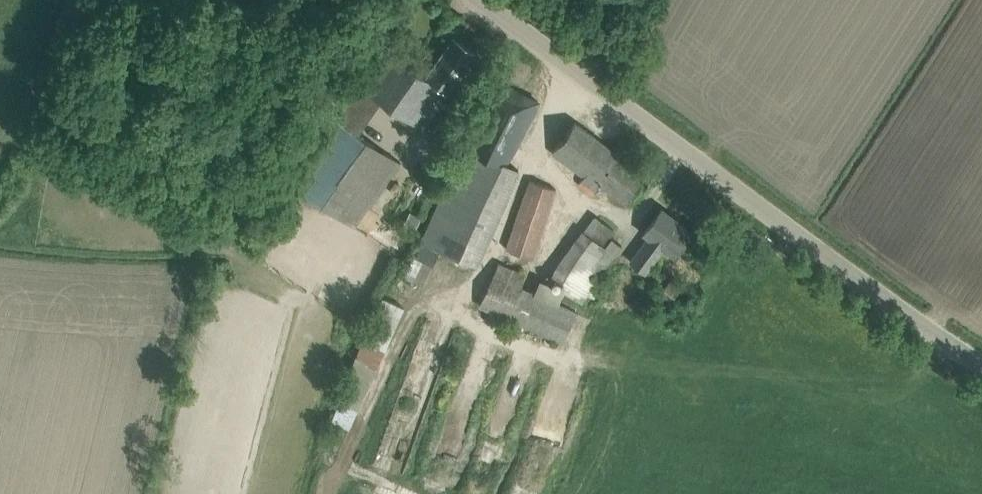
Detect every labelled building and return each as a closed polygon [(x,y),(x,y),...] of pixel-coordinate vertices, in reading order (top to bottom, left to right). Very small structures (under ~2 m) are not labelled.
[(422,130),(476,51),(453,36),(426,75),(383,46),(334,118),(341,123),(297,186),(355,226),(400,161),(359,132),(382,99),(422,130)] [(466,148),(427,241),(476,263),(520,169),(509,164),(537,102),(496,82),(466,148)] [(647,175),(575,122),(552,152),(585,176),(578,185),(592,196),(601,184),(626,203),(647,175)] [(532,179),(507,248),(533,257),(558,188),(532,179)] [(691,231),(661,209),(644,233),(649,237),(631,262),(646,273),(665,247),(674,254),(691,231)] [(414,230),(421,216),(410,210),(402,224),(414,230)] [(564,281),(561,285),(583,301),(600,272),(621,243),(611,236),(615,230),(595,215),(552,272),(564,281)] [(500,262),(480,306),(562,342),(576,310),(521,286),(526,274),(500,262)] [(670,303),(681,288),(670,279),(659,294),(670,303)]
